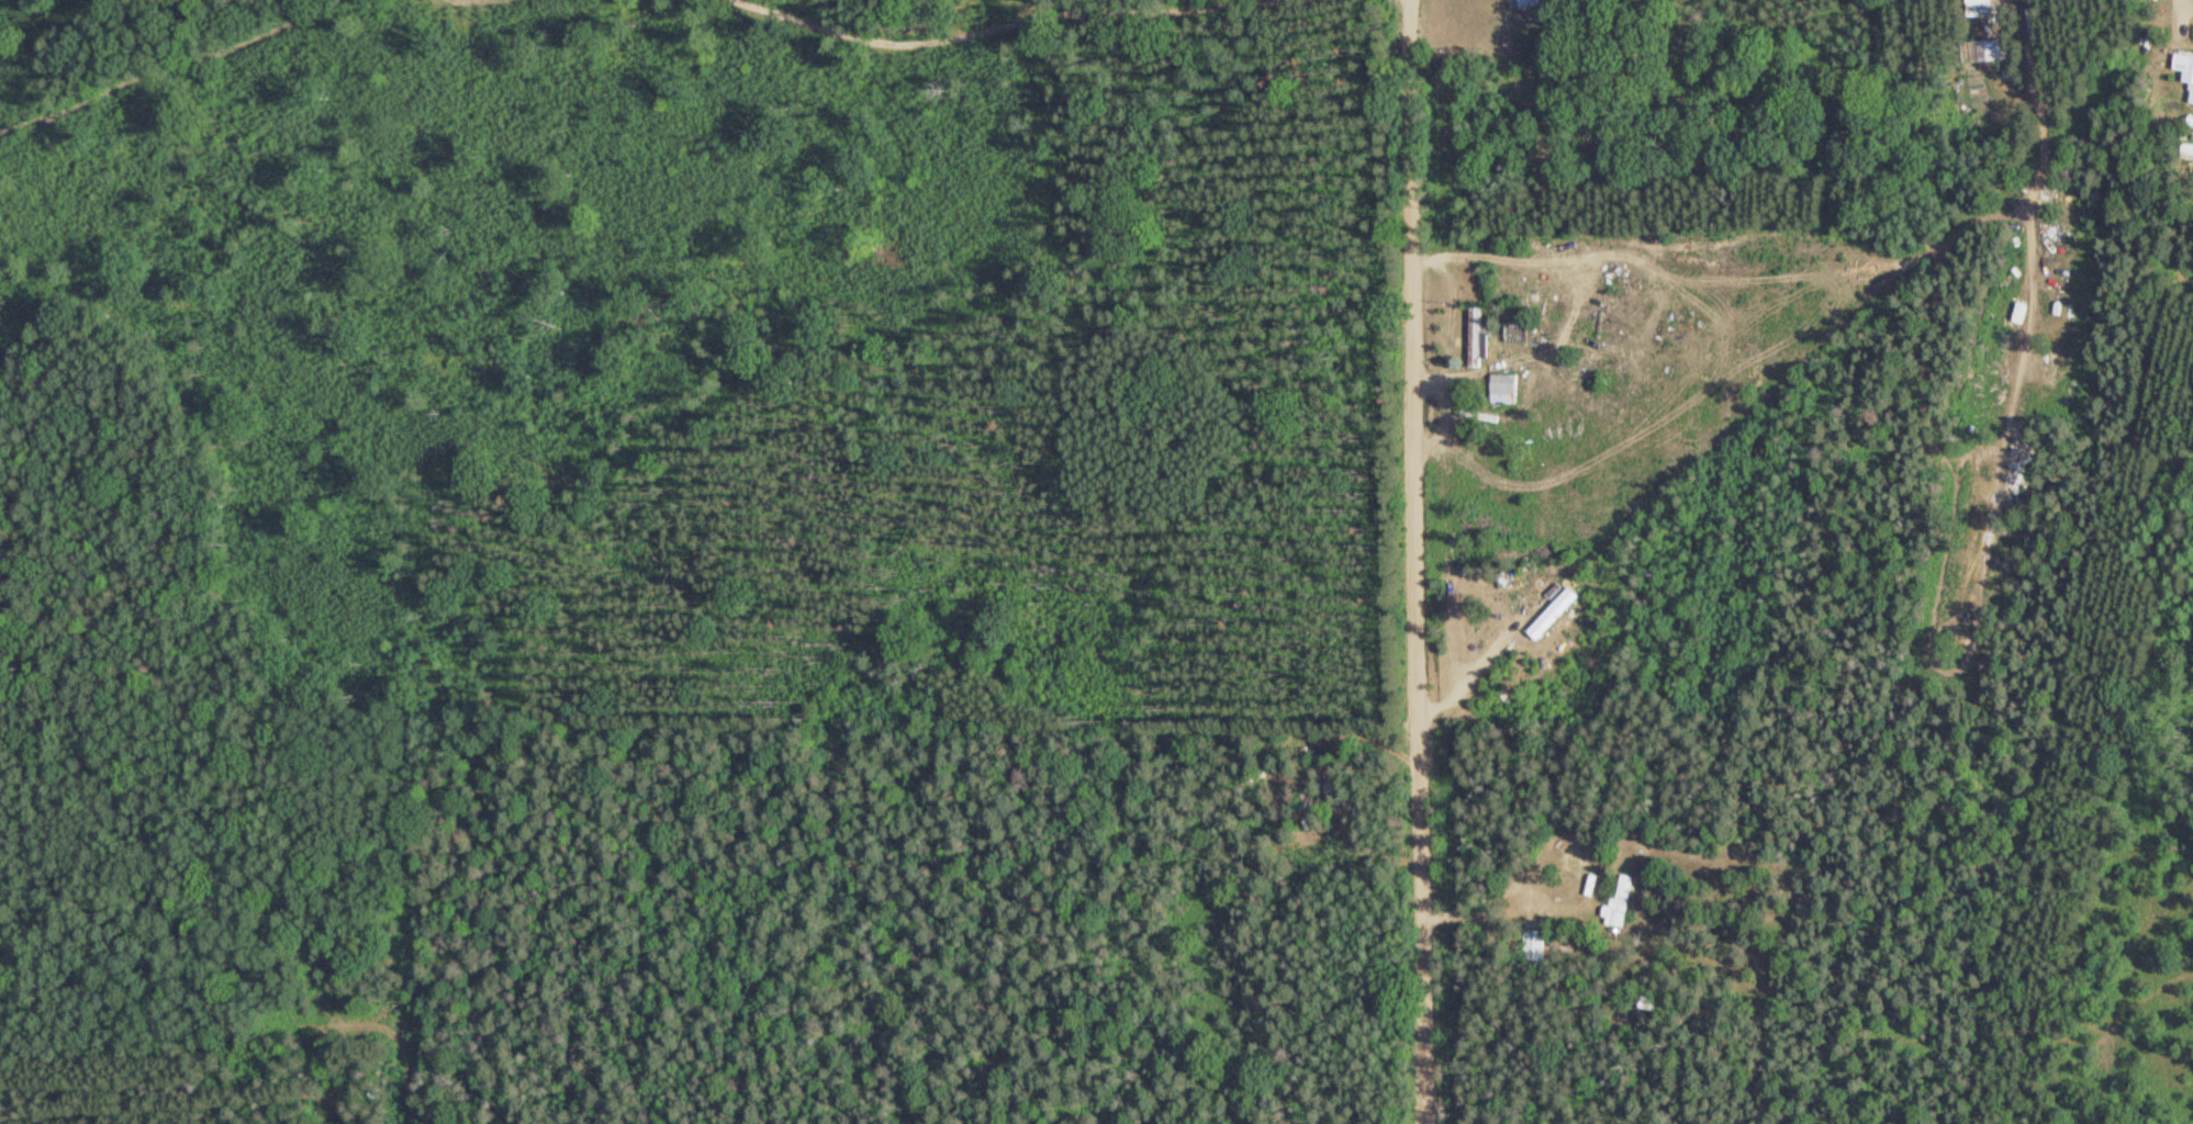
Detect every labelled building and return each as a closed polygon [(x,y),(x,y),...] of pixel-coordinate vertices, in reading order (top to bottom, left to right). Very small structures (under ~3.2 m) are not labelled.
[(1992,16),(1992,0),(1967,0),(1967,16),(1992,16)] [(2181,56),(2180,83),(2190,84),(2189,104),(2192,104),(2192,57),(2181,56)] [(1631,876),(1615,875),(1610,926),(1625,927),(1631,876)] [(1547,957),(1545,931),(1528,932),(1530,957),(1547,957)]
